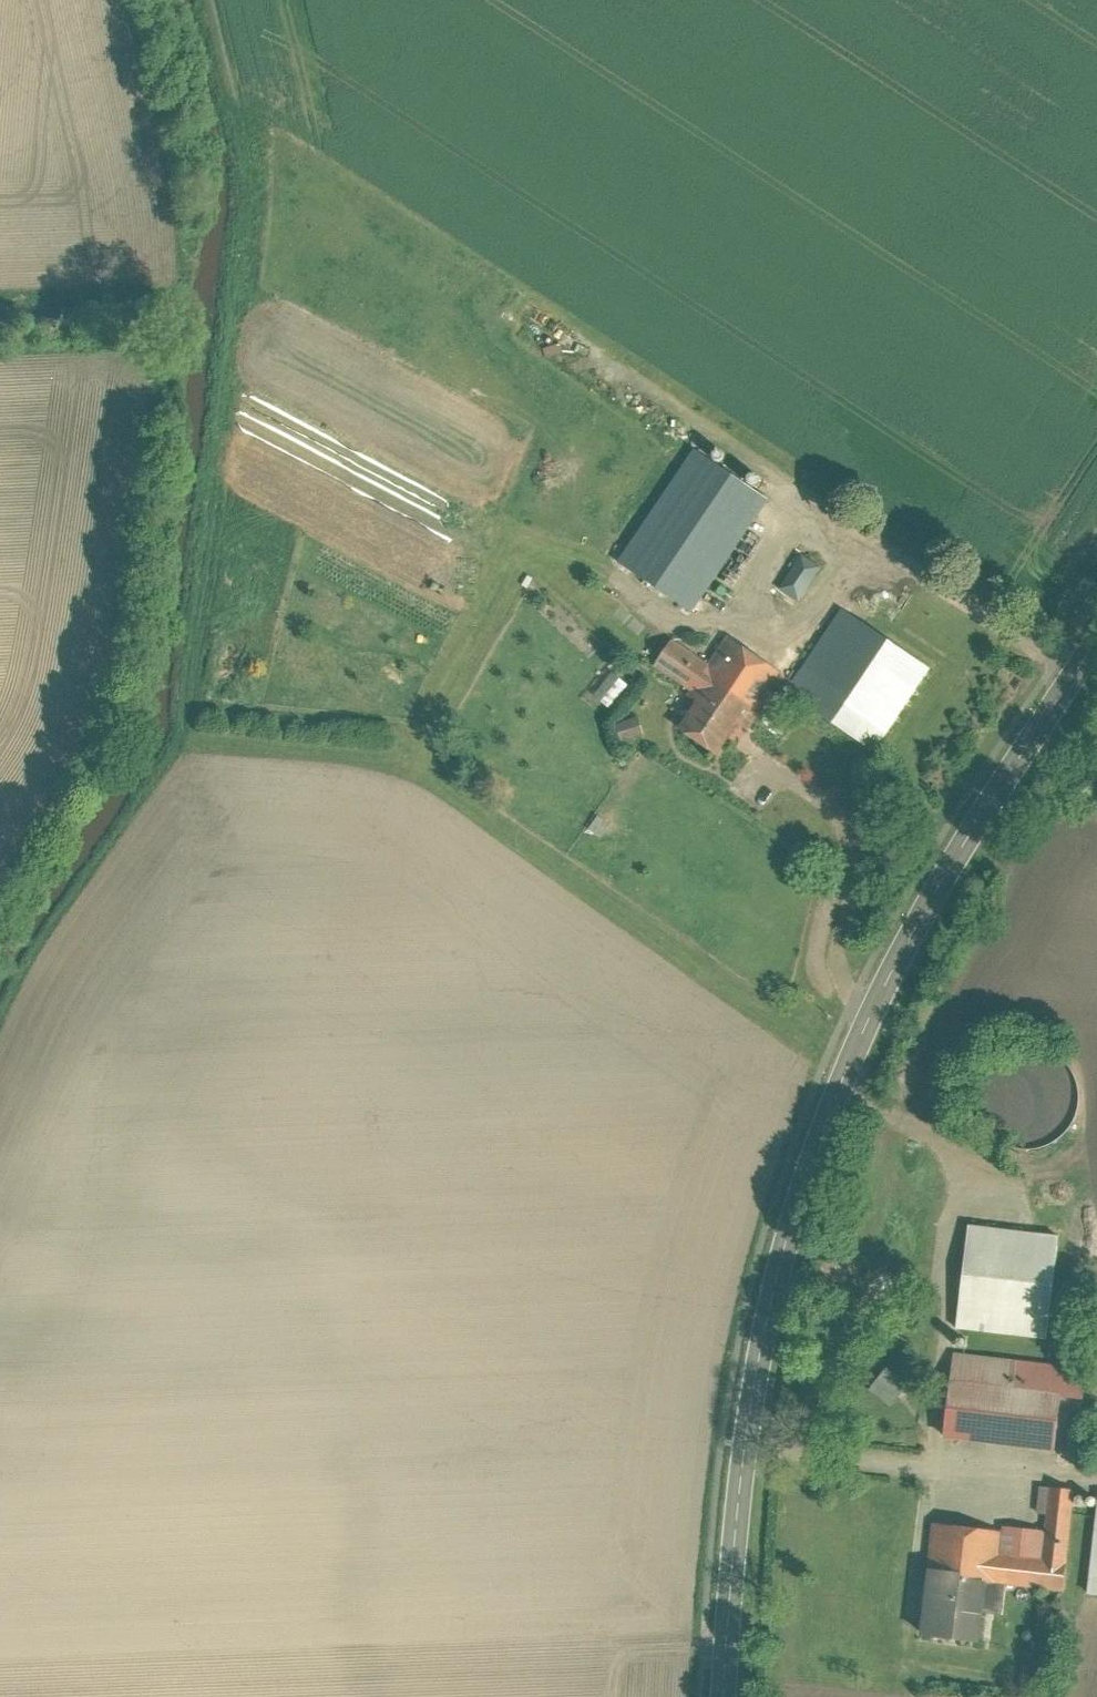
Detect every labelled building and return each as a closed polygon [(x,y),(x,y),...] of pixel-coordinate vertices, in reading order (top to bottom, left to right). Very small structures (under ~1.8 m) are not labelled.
[(697,447),(621,560),(695,609),(770,496),(697,447)] [(803,554),(781,589),(802,602),(824,567),(803,554)] [(844,607),(787,693),(880,754),(937,669),(844,607)] [(699,696),(679,726),(719,752),(736,725),(748,733),(789,672),(727,632),(709,659),(674,636),(654,666),(699,696)] [(597,692),(613,706),(633,683),(616,669),(597,692)] [(1082,1104),(1083,1088),(1079,1073),(1070,1060),(1057,1048),(1040,1043),(1022,1043),(1006,1049),(992,1061),(984,1077),(981,1094),(984,1111),(994,1126),(1006,1137),(1021,1143),(1037,1144),(1052,1140),(1066,1131),(1076,1119),(1082,1104)] [(969,1223),(957,1323),(1049,1334),(1060,1233),(969,1223)] [(954,1348),(945,1436),(1054,1446),(1056,1431),(1080,1434),(1087,1360),(954,1348)] [(875,1391),(900,1406),(914,1382),(889,1367),(875,1391)] [(933,1522),(918,1631),(977,1639),(981,1610),(1005,1613),(1008,1585),(1065,1592),(1079,1486),(1042,1481),(1038,1511),(1049,1513),(1047,1529),(1006,1523),(1004,1532),(933,1522)] [(1087,1591),(1096,1592),(1096,1494),(1087,1591)]
